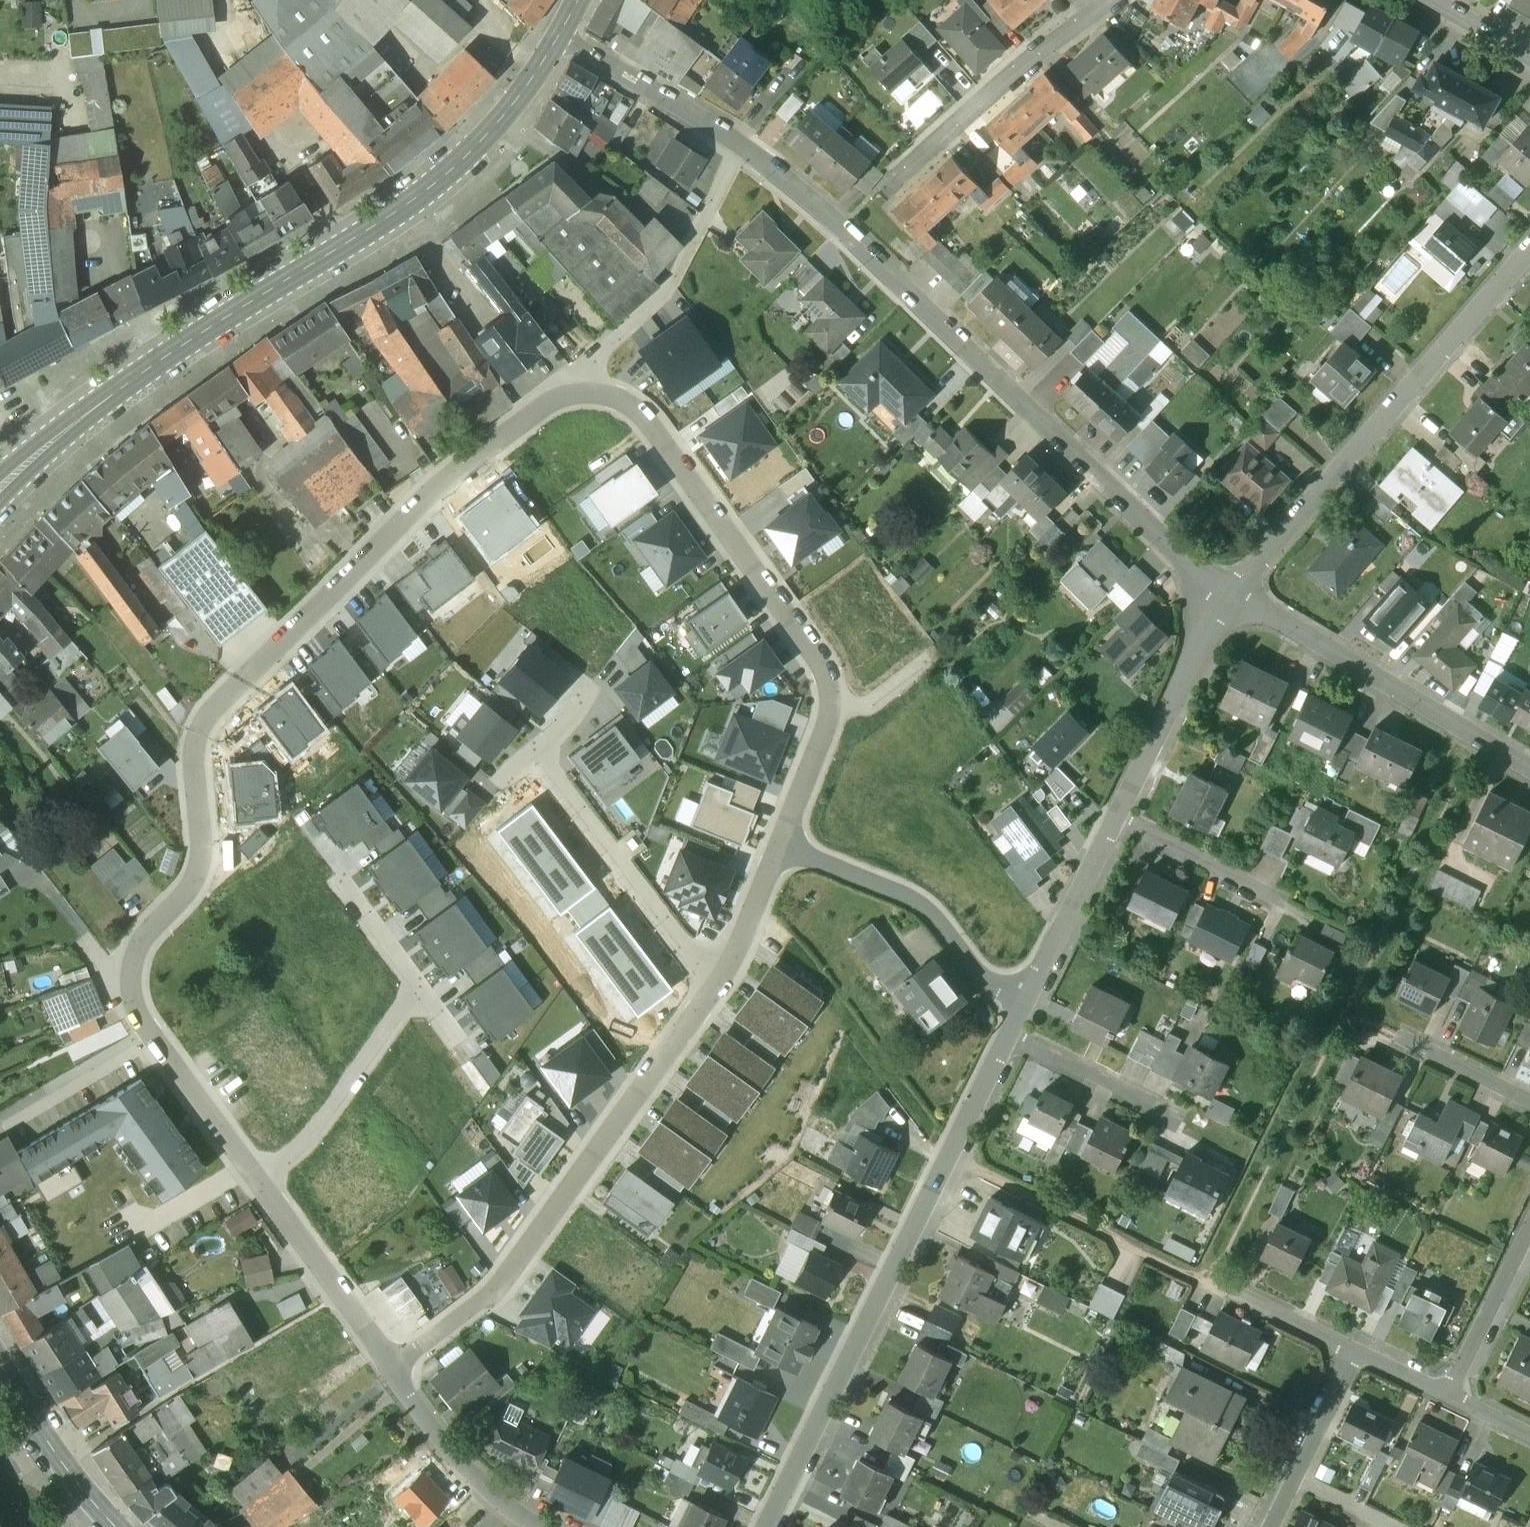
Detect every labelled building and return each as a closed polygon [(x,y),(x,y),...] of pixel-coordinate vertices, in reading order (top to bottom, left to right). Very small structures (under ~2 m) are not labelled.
[(160,36),(214,30),(209,0),(156,0),(158,22),(160,36)] [(325,0),(254,0),(251,2),(275,38),(287,54),(322,27),(337,14),(331,7),(325,0)] [(409,0),(337,0),(331,7),(337,14),(370,43),(399,14),(411,2),(409,0)] [(437,0),(413,0),(411,2),(399,14),(443,54),(468,28),(437,0)] [(459,20),(471,6),(465,0),(437,0),(459,20)] [(552,0),(511,0),(506,7),(529,25),(534,25),(552,0)] [(638,0),(602,0),(597,7),(617,20),(634,32),(649,8),(638,0)] [(649,8),(664,19),(678,29),(699,0),(638,0),(649,8)] [(975,0),(958,0),(965,9),(966,8),(982,26),(991,18),(990,17),(975,0)] [(999,9),(1013,25),(1043,0),(991,0),(999,9)] [(1154,8),(1186,26),(1200,0),(1204,3),(1206,0),(1158,0),(1154,8)] [(1223,0),(1212,0),(1209,5),(1208,7),(1214,10),(1206,25),(1217,31),(1225,18),(1230,21),(1237,8),(1223,0)] [(1237,8),(1230,21),(1242,28),(1257,1),(1256,0),(1242,0),(1237,8)] [(1283,4),(1308,18),(1306,23),(1315,28),(1331,0),(1285,0),(1283,4)] [(1509,3),(1507,7),(1529,19),(1529,0),(1511,0),(1509,3)] [(43,3),(23,2),(22,24),(42,25),(43,3)] [(1366,13),(1345,2),(1332,24),(1336,27),(1337,25),(1349,34),(1350,33),(1354,35),(1366,13)] [(1395,17),(1371,4),(1366,13),(1354,35),(1354,36),(1361,40),(1378,49),(1395,17)] [(617,20),(597,7),(585,33),(605,44),(611,32),(617,20)] [(965,9),(943,28),(978,68),(1001,48),(982,26),(966,8),(965,9)] [(999,9),(990,17),(991,18),(1004,33),(1013,25),(999,9)] [(370,43),(337,14),(322,27),(287,54),(311,81),(319,91),(338,76),(372,46),(370,43)] [(1395,17),(1378,49),(1388,55),(1394,59),(1401,63),(1402,63),(1404,59),(1420,31),(1395,17)] [(678,29),(664,19),(638,62),(676,84),(703,48),(678,29)] [(920,21),(910,30),(912,32),(925,47),(935,39),(920,21)] [(158,22),(98,30),(102,53),(161,45),(160,36),(158,22)] [(1315,28),(1306,23),(1303,27),(1312,32),(1315,28)] [(1300,25),(1278,46),(1287,56),(1312,32),(1303,27),(1300,25)] [(1349,34),(1337,25),(1336,27),(1321,44),(1333,52),(1349,34)] [(98,30),(68,33),(71,56),(102,53),(98,30)] [(611,32),(605,44),(626,55),(629,42),(611,32)] [(912,32),(871,67),(890,90),(906,76),(914,85),(929,71),(922,62),(923,61),(917,55),(925,47),(912,32)] [(1105,33),(1070,65),(1085,81),(1095,93),(1131,61),(1105,33)] [(1333,52),(1331,54),(1340,64),(1361,40),(1354,36),(1354,35),(1350,33),(1349,34),(1333,52)] [(161,37),(196,98),(211,91),(220,85),(193,34),(161,37)] [(740,37),(723,62),(751,85),(771,60),(740,37)] [(287,54),(275,38),(222,79),(224,83),(233,97),(287,54)] [(475,43),(467,52),(489,74),(502,57),(489,46),(484,51),(475,43)] [(372,46),(338,76),(345,83),(354,74),(359,81),(384,60),(372,46)] [(467,52),(439,80),(465,106),(493,78),(489,74),(467,52)] [(77,80),(105,76),(102,53),(74,57),(77,80)] [(287,54),(233,97),(253,127),(292,96),(311,81),(287,54)] [(1382,76),(1367,58),(1341,81),(1356,98),(1382,76)] [(1416,65),(1404,59),(1402,63),(1411,70),(1416,65)] [(570,62),(556,86),(570,94),(582,101),(588,92),(595,96),(596,94),(601,83),(570,62)] [(723,62),(704,87),(735,109),(751,85),(723,62)] [(1402,63),(1401,63),(1394,72),(1403,78),(1411,70),(1402,63)] [(1467,80),(1444,68),(1441,65),(1439,63),(1434,63),(1432,70),(1429,78),(1423,75),(1416,89),(1437,100),(1434,106),(1441,110),(1449,114),(1467,80)] [(1085,81),(1070,65),(1061,73),(1076,89),(1085,81)] [(426,94),(406,70),(398,77),(419,101),(426,94)] [(1045,72),(1015,99),(1041,127),(1062,108),(1064,111),(1073,103),(1045,72)] [(1394,72),(1382,86),(1391,92),(1403,78),(1394,72)] [(362,104),(343,120),(388,172),(443,130),(419,101),(398,77),(397,75),(362,104)] [(684,75),(676,84),(696,96),(702,88),(684,75)] [(114,129),(105,76),(81,81),(91,133),(114,129)] [(345,83),(338,76),(319,91),(337,112),(355,97),(345,83)] [(465,106),(439,80),(426,94),(419,101),(443,130),(465,106)] [(1490,92),(1467,80),(1449,114),(1458,119),(1463,121),(1468,116),(1484,125),(1493,109),(1496,104),(1499,101),(1500,98),(1497,94),(1494,93),(1490,92)] [(319,91),(311,81),(292,96),(315,123),(318,120),(355,160),(369,150),(343,120),(337,112),(319,91)] [(220,85),(211,91),(237,135),(241,133),(242,134),(253,127),(233,97),(224,83),(220,85)] [(570,94),(556,86),(549,98),(561,108),(570,94)] [(237,135),(211,91),(196,98),(222,144),(237,135)] [(582,101),(580,105),(597,118),(598,115),(606,100),(596,94),(595,96),(588,92),(582,101)] [(794,119),(804,99),(792,93),(783,114),(794,119)] [(561,108),(571,116),(579,104),(580,105),(582,101),(570,94),(561,108)] [(1371,123),(1388,132),(1396,117),(1397,118),(1407,100),(1397,94),(1371,123)] [(355,97),(337,112),(343,120),(362,104),(355,97)] [(561,108),(549,98),(533,127),(565,151),(576,132),(584,136),(589,129),(580,123),(571,116),(561,108)] [(1015,99),(986,125),(1015,156),(1023,149),(1020,146),(1041,127),(1015,99)] [(1073,103),(1064,111),(1068,116),(1077,108),(1073,103)] [(579,104),(571,116),(580,123),(589,129),(598,119),(597,118),(580,105),(579,104)] [(0,105),(0,142),(27,145),(49,145),(50,108),(0,105)] [(1097,131),(1077,108),(1068,116),(1066,118),(1087,141),(1097,131)] [(836,131),(812,110),(787,139),(811,160),(836,131)] [(1441,110),(1432,122),(1439,127),(1443,121),(1449,114),(1441,110)] [(1458,119),(1449,114),(1443,121),(1453,126),(1458,119)] [(1397,118),(1396,117),(1388,132),(1407,143),(1415,128),(1397,118)] [(1453,126),(1443,121),(1439,127),(1431,137),(1442,146),(1453,134),(1453,126)] [(1499,159),(1500,160),(1528,183),(1529,182),(1529,128),(1527,126),(1512,144),(1499,159)] [(1431,137),(1415,128),(1407,143),(1420,150),(1431,137)] [(48,157),(49,167),(118,155),(114,129),(91,133),(50,138),(49,145),(48,157)] [(836,131),(811,160),(847,190),(853,183),(870,164),(872,161),(836,131)] [(876,156),(882,150),(863,132),(856,139),(876,156)] [(237,135),(222,144),(239,172),(258,160),(242,134),(241,133),(237,135)] [(1500,134),(1482,155),(1495,166),(1500,160),(1499,159),(1512,144),(1500,134)] [(1431,137),(1420,150),(1430,159),(1442,146),(1431,137)] [(673,139),(657,164),(688,184),(704,159),(673,139)] [(49,145),(27,145),(26,157),(48,157),(49,145)] [(1023,149),(1015,156),(1019,160),(1026,153),(1023,149)] [(355,160),(341,169),(357,191),(387,172),(369,150),(355,160)] [(357,191),(341,169),(329,153),(308,166),(335,205),(357,191)] [(1019,160),(1004,174),(1013,184),(1036,164),(1026,153),(1019,160)] [(118,155),(49,167),(47,201),(55,200),(100,192),(123,188),(118,155)] [(952,156),(923,183),(948,210),(969,192),(972,195),(980,188),(952,156)] [(48,157),(26,157),(23,204),(26,233),(34,301),(54,300),(47,228),(46,214),(47,201),(49,167),(48,157)] [(258,160),(239,172),(246,184),(269,170),(262,158),(258,160)] [(1470,169),(1459,159),(1442,178),(1454,188),(1470,169)] [(553,161),(505,196),(521,218),(521,217),(546,197),(564,217),(574,210),(587,200),(589,199),(553,161)] [(883,174),(870,164),(853,183),(866,194),(883,174)] [(269,170),(246,184),(255,200),(279,186),(269,170)] [(1491,191),(1509,207),(1528,186),(1510,170),(1491,191)] [(668,189),(649,174),(638,189),(657,204),(668,189)] [(984,192),(976,199),(985,210),(1008,189),(999,178),(984,192)] [(1451,195),(1485,225),(1500,208),(1466,178),(1451,195)] [(279,186),(255,200),(256,202),(259,200),(269,216),(281,235),(312,216),(302,200),(300,202),(287,181),(279,186)] [(224,183),(209,191),(222,219),(223,220),(238,211),(224,183)] [(948,210),(923,183),(894,209),(922,240),(931,232),(928,229),(948,210)] [(123,188),(100,192),(103,209),(104,214),(127,211),(123,188)] [(980,188),(972,195),(976,199),(984,192),(980,188)] [(100,192),(55,200),(56,213),(63,213),(64,226),(65,229),(73,228),(72,214),(103,209),(100,192)] [(1467,212),(1448,195),(1435,210),(1445,219),(1446,218),(1455,226),(1467,212)] [(505,196),(474,218),(491,240),(496,237),(511,226),(522,218),(521,217),(521,218),(505,196)] [(564,217),(546,197),(521,217),(522,218),(535,233),(549,249),(559,260),(599,306),(641,267),(595,223),(574,210),(564,217)] [(55,200),(47,201),(46,214),(47,228),(64,226),(63,213),(56,213),(55,200)] [(609,205),(587,200),(574,210),(595,223),(599,215),(609,205)] [(191,221),(184,205),(178,207),(190,239),(197,236),(193,227),(191,221)] [(609,205),(599,215),(595,223),(641,267),(650,276),(681,245),(654,219),(640,235),(609,205)] [(184,241),(190,239),(178,207),(157,210),(167,236),(180,231),(184,241)] [(238,211),(223,220),(227,228),(244,255),(281,235),(269,216),(252,227),(241,209),(238,211)] [(762,211),(737,236),(749,248),(758,258),(749,266),(766,283),(800,249),(762,211)] [(199,217),(191,221),(193,227),(202,223),(199,217)] [(474,218),(449,237),(466,258),(468,257),(491,240),(474,218)] [(522,218),(511,226),(525,241),(535,233),(522,218)] [(1445,219),(1423,244),(1455,272),(1478,246),(1455,226),(1446,218),(1445,219)] [(64,226),(47,228),(54,300),(71,298),(65,229),(64,226)] [(207,238),(204,233),(197,236),(212,274),(244,255),(227,228),(207,238)] [(180,231),(167,236),(171,247),(184,241),(180,231)] [(931,232),(922,240),(926,244),(935,237),(931,232)] [(17,335),(37,325),(26,233),(2,236),(12,319),(17,335)] [(535,233),(525,241),(540,257),(549,249),(535,233)] [(171,247),(168,248),(177,271),(178,271),(184,289),(212,274),(197,236),(190,239),(184,241),(171,247)] [(749,248),(737,236),(728,245),(740,257),(749,248)] [(491,240),(468,257),(471,262),(483,254),(491,248),(493,250),(501,242),(496,237),(491,240)] [(938,239),(922,255),(931,263),(946,247),(938,239)] [(946,247),(931,263),(938,271),(954,255),(946,247)] [(493,250),(491,248),(483,254),(505,282),(515,274),(493,250)] [(758,258),(749,248),(740,257),(749,266),(758,258)] [(540,257),(526,269),(537,281),(559,260),(549,249),(540,257)] [(986,270),(966,251),(958,259),(962,262),(978,278),(986,270)] [(507,312),(475,337),(507,378),(552,343),(505,282),(483,254),(471,262),(466,267),(497,308),(502,309),(503,307),(507,312)] [(416,255),(372,281),(384,302),(403,291),(414,307),(421,302),(439,291),(416,255)] [(954,255),(938,271),(946,278),(962,262),(958,259),(954,255)] [(808,259),(790,279),(801,289),(820,270),(808,259)] [(962,262),(946,278),(962,294),(978,278),(962,262)] [(155,264),(131,276),(144,310),(184,289),(177,271),(162,279),(155,264)] [(641,267),(599,306),(616,325),(659,285),(650,276),(641,267)] [(1030,308),(996,275),(970,302),(1004,335),(1030,308)] [(131,276),(81,301),(97,333),(144,310),(131,276)] [(867,316),(827,276),(805,299),(809,303),(826,320),(812,334),(831,353),(867,316)] [(372,281),(324,304),(336,321),(363,307),(378,337),(398,326),(395,321),(384,302),(372,281)] [(1354,301),(1373,323),(1385,312),(1378,304),(1383,299),(1371,286),(1354,301)] [(384,302),(395,321),(414,307),(403,291),(384,302)] [(439,291),(421,302),(433,320),(451,309),(439,291)] [(54,300),(34,301),(37,325),(17,335),(35,365),(73,346),(57,313),(54,300)] [(81,301),(57,313),(73,346),(97,333),(81,301)] [(433,379),(439,388),(466,370),(433,320),(421,302),(414,307),(395,321),(398,326),(433,379)] [(809,303),(795,318),(812,334),(826,320),(809,303)] [(324,304),(269,341),(283,359),(293,372),(347,336),(336,321),(324,304)] [(1062,339),(1030,308),(1004,335),(1036,366),(1062,339)] [(1351,308),(1331,331),(1343,342),(1349,347),(1369,323),(1351,308)] [(483,357),(451,309),(433,320),(466,370),(483,357)] [(1162,340),(1128,309),(1112,328),(1128,342),(1110,361),(1098,375),(1115,390),(1128,376),(1149,354),(1162,340)] [(686,318),(663,334),(695,380),(718,364),(697,333),(686,318)] [(1082,318),(1066,334),(1076,344),(1092,329),(1092,328),(1082,318)] [(398,326),(378,337),(418,388),(433,379),(398,326)] [(706,326),(697,333),(718,364),(728,358),(706,326)] [(1076,344),(1069,351),(1082,364),(1104,342),(1092,329),(1076,344)] [(672,396),(695,380),(663,334),(640,350),(672,396)] [(17,335),(2,343),(0,344),(0,372),(4,381),(35,365),(17,335)] [(269,341),(268,338),(256,346),(269,361),(267,363),(272,371),(273,371),(276,364),(283,359),(269,341)] [(935,393),(882,342),(843,382),(864,402),(879,387),(910,417),(911,418),(919,410),(935,393)] [(1343,342),(1314,375),(1347,404),(1376,371),(1349,347),(1343,342)] [(1499,377),(1514,390),(1526,400),(1529,396),(1529,344),(1529,342),(1499,377)] [(256,346),(230,366),(248,388),(253,393),(252,394),(257,401),(266,394),(271,390),(269,388),(279,381),(272,371),(267,363),(269,361),(256,346)] [(352,347),(347,351),(352,357),(357,354),(352,347)] [(352,357),(343,363),(354,378),(367,368),(357,354),(352,357)] [(1149,354),(1128,376),(1140,387),(1160,365),(1149,354)] [(439,388),(439,389),(453,410),(456,415),(497,386),(483,357),(466,370),(439,388)] [(230,366),(229,365),(227,366),(245,392),(248,388),(230,366)] [(227,366),(188,395),(206,420),(224,407),(245,392),(227,366)] [(1098,375),(1089,367),(1064,392),(1090,417),(1115,390),(1098,375)] [(1499,377),(1494,373),(1484,384),(1504,402),(1514,390),(1499,377)] [(1140,387),(1128,376),(1115,390),(1126,401),(1140,387)] [(418,388),(393,403),(415,434),(453,410),(439,389),(439,388),(433,379),(418,388)] [(314,426),(279,381),(269,388),(271,390),(266,394),(298,438),(299,439),(314,426)] [(1484,384),(1483,383),(1475,393),(1481,398),(1482,398),(1506,419),(1513,410),(1504,402),(1484,384)] [(748,395),(741,386),(711,408),(718,417),(748,395)] [(1126,401),(1115,390),(1090,417),(1118,442),(1136,422),(1142,415),(1141,414),(1126,401)] [(1297,412),(1276,393),(1260,413),(1261,414),(1259,415),(1279,432),(1297,412)] [(188,395),(148,424),(160,444),(172,437),(171,436),(173,434),(174,436),(180,431),(183,429),(205,458),(223,446),(206,420),(188,395)] [(1156,397),(1141,414),(1142,415),(1136,422),(1144,429),(1165,406),(1156,397)] [(1481,398),(1452,433),(1463,443),(1477,455),(1478,454),(1478,453),(1477,452),(1498,428),(1506,419),(1482,398),(1481,398)] [(333,400),(320,409),(326,417),(334,427),(347,418),(333,400)] [(737,473),(776,445),(746,404),(701,436),(723,467),(729,463),(737,473)] [(257,450),(235,417),(234,418),(224,407),(206,420),(223,446),(238,469),(255,458),(253,454),(257,450)] [(910,417),(895,433),(906,444),(929,421),(919,410),(911,418),(910,417)] [(1526,421),(1513,410),(1506,419),(1498,428),(1511,439),(1526,421)] [(334,427),(370,476),(389,462),(353,413),(347,418),(334,427)] [(1279,432),(1259,415),(1246,430),(1266,447),(1279,432)] [(314,426),(299,439),(298,438),(271,458),(269,471),(313,526),(341,503),(353,493),(372,478),(370,476),(334,427),(326,417),(314,426)] [(109,454),(136,488),(150,477),(169,459),(160,444),(148,424),(109,454)] [(940,424),(924,441),(938,455),(955,438),(940,424)] [(993,451),(968,425),(955,438),(938,455),(941,459),(962,479),(964,481),(983,462),(994,451),(993,451)] [(180,431),(174,436),(173,434),(171,436),(172,437),(181,448),(189,442),(180,431)] [(1190,446),(1176,433),(1165,446),(1167,448),(1167,447),(1180,458),(1190,446)] [(1477,455),(1463,443),(1454,453),(1463,461),(1477,473),(1486,461),(1478,454),(1477,455)] [(999,444),(993,451),(994,451),(983,462),(992,472),(998,466),(1009,454),(999,444)] [(1454,453),(1444,444),(1435,454),(1454,471),(1463,461),(1454,453)] [(1248,445),(1222,475),(1261,509),(1287,479),(1248,445)] [(223,446),(205,458),(219,478),(223,479),(238,469),(223,446)] [(1180,458),(1167,447),(1167,448),(1147,470),(1173,493),(1194,470),(1180,458)] [(1415,449),(1383,486),(1395,497),(1402,488),(1436,518),(1461,489),(1415,449)] [(1048,473),(1028,453),(1007,474),(1002,480),(1003,481),(991,493),(983,501),(1003,520),(1022,500),(1048,473)] [(136,488),(109,454),(81,478),(110,511),(128,495),(136,488)] [(596,476),(602,485),(631,465),(625,455),(596,476)] [(169,459),(150,477),(154,483),(157,481),(171,505),(182,498),(190,493),(189,491),(183,482),(169,459)] [(962,479),(941,459),(933,467),(953,488),(958,483),(962,479)] [(983,462),(964,481),(962,479),(958,483),(969,494),(981,483),(992,472),(983,462)] [(589,494),(609,523),(653,493),(633,464),(631,465),(602,485),(589,494)] [(992,472),(981,483),(991,493),(1003,481),(1002,480),(1007,474),(998,466),(992,472)] [(780,487),(788,499),(805,487),(815,480),(807,469),(780,487)] [(1048,473),(1022,500),(1041,519),(1042,520),(1047,515),(1068,493),(1048,473)] [(81,478),(42,514),(72,546),(83,536),(110,511),(81,478)] [(193,488),(188,479),(183,482),(189,491),(193,488)] [(514,479),(505,486),(519,505),(526,515),(536,508),(514,479)] [(1383,486),(1378,482),(1370,491),(1391,510),(1399,500),(1395,497),(1383,486)] [(503,483),(458,517),(491,560),(535,526),(526,515),(519,505),(510,513),(495,494),(505,486),(503,483)] [(519,505),(505,486),(495,494),(510,513),(519,505)] [(794,507),(766,527),(790,562),(835,530),(811,495),(805,487),(788,499),(794,507)] [(136,488),(128,495),(135,502),(143,495),(136,488)] [(362,504),(353,493),(341,503),(350,514),(362,504)] [(1391,510),(1375,496),(1365,507),(1385,524),(1394,513),(1391,510)] [(204,529),(182,498),(171,505),(169,506),(191,540),(204,529)] [(650,510),(620,532),(630,545),(635,541),(660,524),(650,510)] [(41,515),(19,540),(51,570),(70,548),(41,515)] [(660,524),(635,541),(666,584),(703,558),(672,515),(660,524)] [(1047,515),(1042,520),(1041,519),(1030,530),(1040,539),(1055,523),(1047,515)] [(1382,544),(1354,520),(1335,541),(1338,543),(1311,574),(1337,596),(1382,544)] [(1040,539),(1037,541),(1049,553),(1067,534),(1055,523),(1040,539)] [(191,540),(157,567),(188,607),(205,628),(219,644),(265,607),(204,529),(191,540)] [(83,536),(72,546),(77,552),(89,543),(83,536)] [(1130,569),(1100,539),(1062,578),(1063,579),(1066,576),(1095,604),(1091,607),(1093,609),(1110,591),(1109,589),(1118,580),(1120,581),(1131,570),(1130,569)] [(0,561),(26,587),(31,592),(51,570),(19,540),(0,561)] [(77,552),(76,552),(141,641),(158,629),(92,540),(89,543),(77,552)] [(426,606),(431,612),(474,579),(445,540),(426,555),(429,559),(414,570),(427,588),(418,595),(426,606)] [(927,556),(913,571),(921,579),(935,565),(927,556)] [(0,561),(0,607),(3,610),(10,603),(26,587),(0,561)] [(154,564),(141,572),(154,588),(165,579),(157,567),(154,564)] [(1152,581),(1135,564),(1130,569),(1131,570),(1120,581),(1136,597),(1152,581)] [(427,588),(414,570),(394,585),(408,604),(416,614),(426,606),(418,595),(427,588)] [(1425,608),(1395,578),(1356,617),(1357,618),(1361,614),(1389,643),(1386,646),(1387,647),(1405,630),(1403,628),(1413,619),(1414,620),(1426,609),(1425,608)] [(165,579),(154,588),(175,617),(188,607),(165,579)] [(691,603),(698,613),(724,594),(717,584),(691,603)] [(1149,586),(1133,601),(1142,609),(1142,610),(1158,595),(1149,586)] [(26,587),(10,603),(24,619),(41,602),(31,592),(26,587)] [(748,620),(728,592),(724,594),(698,613),(686,622),(706,650),(748,620)] [(377,604),(355,620),(388,663),(402,652),(400,649),(417,635),(416,634),(398,611),(385,593),(375,600),(377,604)] [(1463,603),(1453,594),(1436,614),(1444,622),(1445,623),(1459,606),(1460,607),(1463,603)] [(1133,601),(1116,619),(1124,626),(1125,627),(1142,609),(1133,601)] [(59,625),(41,602),(24,619),(43,639),(59,625)] [(408,604),(398,611),(416,634),(426,627),(416,614),(408,604)] [(1444,622),(1416,655),(1453,688),(1474,664),(1453,645),(1475,620),(1460,607),(1459,606),(1445,623),(1444,622)] [(188,607),(175,617),(191,638),(205,628),(188,607)] [(1142,609),(1125,627),(1124,626),(1104,646),(1125,666),(1138,654),(1143,658),(1167,634),(1142,610),(1142,609)] [(59,625),(43,639),(55,652),(70,638),(59,625)] [(649,665),(636,648),(644,638),(636,628),(616,653),(633,676),(649,665)] [(0,629),(0,662),(8,671),(23,657),(0,629)] [(1519,639),(1503,631),(1493,651),(1508,658),(1519,639)] [(528,646),(542,657),(550,647),(531,632),(523,642),(528,646)] [(723,654),(729,664),(758,643),(751,634),(723,654)] [(55,652),(33,670),(49,689),(64,677),(87,657),(70,638),(55,652)] [(370,682),(371,681),(353,657),(339,638),(329,646),(331,649),(308,666),(324,687),(341,709),(355,698),(353,695),(370,682)] [(782,668),(762,640),(758,643),(729,664),(717,673),(728,688),(740,679),(749,691),(782,668)] [(388,663),(371,641),(361,648),(362,650),(379,672),(390,665),(388,663)] [(528,703),(539,713),(568,677),(542,657),(528,646),(500,681),(528,703)] [(362,650),(353,657),(371,681),(381,674),(379,672),(362,650)] [(1288,682),(1241,660),(1220,704),(1267,727),(1288,682)] [(617,688),(638,716),(670,693),(649,665),(633,676),(617,688)] [(2,696),(12,688),(0,674),(0,694),(2,696)] [(90,708),(64,677),(50,688),(76,720),(90,708)] [(1522,693),(1496,677),(1480,703),(1506,719),(1508,714),(1522,693)] [(1004,701),(1018,714),(1036,692),(1023,680),(1004,701)] [(528,703),(500,681),(492,692),(494,693),(518,713),(519,714),(528,703)] [(322,729),(321,727),(299,698),(290,686),(275,697),(277,700),(259,713),(276,736),(291,757),(292,756),(307,745),(305,742),(322,729)] [(165,687),(156,694),(168,710),(177,704),(165,687)] [(341,709),(324,687),(314,695),(332,718),(342,711),(341,709)] [(1525,687),(1522,693),(1508,714),(1529,727),(1529,690),(1525,687)] [(49,689),(17,713),(44,746),(76,720),(50,688),(49,689)] [(321,727),(332,718),(314,695),(310,690),(299,698),(321,727)] [(494,693),(485,704),(509,724),(518,713),(494,693)] [(1353,715),(1311,693),(1290,733),(1333,755),(1336,749),(1347,728),(1353,715)] [(758,703),(750,723),(781,735),(792,708),(772,701),(758,703)] [(457,736),(489,761),(516,729),(509,724),(485,704),(482,702),(467,721),(460,715),(450,726),(459,733),(457,736)] [(125,725),(136,738),(147,729),(128,708),(118,717),(125,725)] [(1070,710),(1035,746),(1054,765),(1066,753),(1063,750),(1085,728),(1088,731),(1090,730),(1070,710)] [(622,714),(611,722),(633,750),(643,742),(622,714)] [(734,716),(717,760),(770,781),(787,737),(781,735),(750,723),(734,716)] [(611,722),(568,756),(601,799),(617,787),(612,782),(641,760),(633,750),(611,722)] [(97,748),(133,790),(160,768),(137,742),(139,741),(136,738),(125,725),(97,748)] [(1423,750),(1375,726),(1369,739),(1358,760),(1358,761),(1406,785),(1423,750)] [(1357,733),(1347,728),(1336,749),(1347,755),(1357,733)] [(1262,730),(1247,758),(1260,764),(1274,736),(1262,730)] [(1369,739),(1357,733),(1347,755),(1358,760),(1369,739)] [(294,758),(292,756),(291,757),(276,736),(265,745),(281,767),(294,758)] [(272,774),(281,767),(265,745),(260,738),(248,747),(259,763),(263,763),(272,774)] [(1246,757),(1222,745),(1214,761),(1238,773),(1246,757)] [(404,781),(439,809),(458,786),(465,777),(430,749),(404,781)] [(229,767),(234,823),(253,821),(253,818),(276,816),(272,774),(263,763),(259,763),(229,767)] [(1077,785),(1060,768),(1045,779),(1061,798),(1077,785)] [(1226,789),(1192,772),(1172,813),(1192,823),(1193,822),(1207,829),(1226,789)] [(320,823),(327,833),(371,802),(357,782),(315,812),(322,822),(320,823)] [(707,782),(690,828),(741,847),(754,813),(752,812),(728,804),(732,792),(707,782)] [(732,792),(728,804),(752,812),(760,791),(736,782),(732,792)] [(458,786),(439,809),(446,814),(465,792),(458,786)] [(465,792),(446,814),(465,830),(485,805),(467,789),(465,792)] [(1428,798),(1418,793),(1408,812),(1418,817),(1419,817),(1428,798)] [(1491,793),(1466,843),(1514,868),(1529,835),(1529,813),(1491,793)] [(1042,823),(1023,798),(995,819),(1016,847),(1014,848),(1015,849),(1009,853),(1013,858),(1015,862),(1016,861),(1024,872),(1027,870),(1035,881),(1036,880),(1049,870),(1042,861),(1060,847),(1056,842),(1042,823)] [(385,822),(371,802),(327,833),(335,844),(337,843),(341,849),(350,843),(352,846),(361,839),(385,822)] [(1064,829),(1073,823),(1061,803),(1052,809),(1064,829)] [(547,824),(531,804),(495,831),(511,851),(547,824)] [(1338,816),(1316,805),(1312,812),(1311,812),(1303,828),(1296,842),(1340,864),(1353,837),(1355,833),(1342,827),(1334,823),(1338,816)] [(1302,807),(1300,811),(1297,809),(1290,821),(1303,828),(1311,812),(1302,807)] [(1370,846),(1382,825),(1351,809),(1342,827),(1355,833),(1353,837),(1370,846)] [(1418,817),(1408,812),(1399,832),(1408,836),(1418,817)] [(1065,834),(1051,816),(1042,823),(1056,842),(1065,834)] [(385,822),(361,839),(369,850),(374,847),(393,833),(385,822)] [(1292,833),(1272,823),(1260,848),(1280,858),(1292,833)] [(563,845),(547,824),(511,851),(527,872),(563,845)] [(237,847),(248,859),(269,839),(257,828),(237,847)] [(393,833),(374,847),(382,857),(406,839),(399,829),(393,833)] [(373,879),(382,891),(424,860),(408,838),(406,839),(382,857),(367,867),(375,877),(373,879)] [(680,851),(713,864),(718,851),(685,838),(680,851)] [(578,866),(563,845),(527,872),(543,893),(578,866)] [(113,849),(92,866),(104,882),(126,865),(125,863),(113,849)] [(19,859),(2,850),(1,850),(0,851),(0,871),(19,859)] [(713,864),(680,851),(671,873),(679,876),(672,893),(683,897),(680,905),(712,917),(731,871),(713,864)] [(126,865),(104,882),(117,901),(150,875),(135,856),(125,863),(126,865)] [(1150,863),(1139,858),(1128,879),(1139,885),(1150,863)] [(440,883),(424,860),(382,891),(391,903),(393,902),(400,912),(414,902),(438,884),(440,883)] [(1024,872),(1016,861),(1015,862),(1006,869),(1027,897),(1041,886),(1036,880),(1035,881),(1027,870),(1024,872)] [(594,887),(578,866),(543,893),(559,914),(565,909),(594,887)] [(1482,891),(1440,870),(1430,890),(1473,912),(1482,891)] [(1162,880),(1146,872),(1130,905),(1147,913),(1149,910),(1174,922),(1189,891),(1163,878),(1162,880)] [(438,884),(414,902),(421,911),(445,894),(438,884)] [(601,896),(594,887),(565,909),(573,918),(601,896)] [(445,894),(421,911),(429,922),(454,903),(457,900),(450,890),(445,894)] [(573,918),(580,928),(609,906),(601,896),(573,918)] [(471,925),(454,903),(429,922),(414,932),(421,941),(419,943),(429,956),(471,925)] [(1181,935),(1191,940),(1192,939),(1206,908),(1196,903),(1181,935)] [(624,927),(609,906),(580,928),(573,933),(589,953),(624,927)] [(1249,927),(1207,907),(1206,908),(1192,939),(1233,959),(1249,927)] [(487,947),(471,925),(429,956),(438,968),(440,967),(447,977),(461,967),(487,947)] [(873,926),(853,941),(859,949),(879,934),(873,926)] [(640,947),(624,927),(589,953),(605,974),(640,947)] [(879,934),(859,949),(871,963),(891,947),(879,934)] [(1335,954),(1299,936),(1293,948),(1292,947),(1279,973),(1294,981),(1299,971),(1321,982),(1335,954)] [(1267,950),(1255,943),(1244,964),(1256,970),(1267,950)] [(487,947),(461,967),(468,976),(497,955),(490,945),(487,947)] [(656,968),(640,947),(605,974),(621,995),(656,968)] [(891,947),(871,963),(878,971),(898,955),(891,947)] [(497,955),(468,976),(475,986),(502,967),(504,965),(497,955)] [(898,955),(878,971),(886,981),(906,964),(898,955)] [(1426,963),(1410,955),(1394,987),(1429,1003),(1445,971),(1426,962),(1426,963)] [(915,975),(912,977),(911,976),(897,987),(899,988),(900,988),(913,1004),(912,1005),(913,1007),(922,1000),(940,1023),(967,1001),(934,959),(915,975)] [(906,964),(886,981),(895,992),(899,988),(897,987),(911,976),(912,977),(915,975),(906,964)] [(476,1020),(518,989),(502,967),(475,986),(461,996),(468,1006),(466,1008),(476,1020)] [(672,989),(656,968),(621,995),(637,1016),(672,989)] [(800,1026),(817,1002),(790,983),(772,969),(755,993),(800,1026)] [(790,983),(817,1002),(824,993),(797,973),(790,983)] [(1469,974),(1458,996),(1471,1002),(1481,980),(1469,974)] [(90,978),(42,995),(56,1034),(102,1013),(90,978)] [(1514,1006),(1483,990),(1487,983),(1481,980),(1471,1002),(1474,1004),(1462,1028),(1495,1044),(1514,1006)] [(1129,1001),(1092,983),(1071,1026),(1107,1044),(1112,1034),(1114,1035),(1116,1031),(1114,1030),(1129,1001)] [(518,989),(476,1020),(485,1033),(487,1032),(494,1041),(526,1018),(533,1009),(518,989)] [(783,1049),(800,1026),(755,993),(738,1016),(757,1030),(783,1049)] [(940,1023),(922,1000),(913,1007),(910,1009),(928,1032),(940,1023)] [(1517,1043),(1529,1049),(1529,1023),(1528,1022),(1517,1043)] [(593,1029),(581,1038),(602,1067),(615,1058),(593,1029)] [(750,1039),(776,1058),(783,1049),(757,1030),(750,1039)] [(1129,1057),(1152,1068),(1165,1042),(1143,1031),(1129,1057)] [(1165,1042),(1152,1068),(1174,1079),(1175,1079),(1174,1079),(1186,1056),(1175,1050),(1181,1038),(1170,1033),(1165,1042)] [(752,1092),(769,1068),(742,1049),(723,1036),(706,1059),(752,1092)] [(545,1070),(570,1104),(608,1075),(602,1067),(581,1038),(561,1053),(563,1056),(545,1070)] [(742,1049),(769,1068),(776,1058),(750,1039),(749,1039),(742,1049)] [(1186,1056),(1175,1079),(1211,1098),(1229,1063),(1192,1045),(1186,1056)] [(484,1052),(471,1060),(489,1086),(501,1074),(484,1052)] [(1403,1077),(1363,1057),(1347,1090),(1385,1109),(1387,1110),(1392,1099),(1403,1077)] [(735,1115),(752,1092),(706,1059),(690,1082),(709,1096),(735,1115)] [(461,1068),(452,1076),(476,1103),(485,1096),(461,1068)] [(206,1169),(141,1079),(16,1152),(19,1157),(27,1172),(35,1182),(40,1179),(53,1200),(83,1182),(71,1161),(113,1136),(161,1201),(206,1169)] [(1074,1105),(1044,1090),(1030,1119),(1059,1133),(1060,1133),(1069,1117),(1074,1105)] [(498,1135),(515,1147),(535,1119),(544,1107),(527,1095),(498,1135)] [(701,1107),(727,1125),(735,1115),(709,1096),(701,1107)] [(1207,1114),(1231,1124),(1238,1105),(1214,1096),(1207,1114)] [(544,1107),(535,1119),(560,1137),(570,1124),(550,1098),(544,1107)] [(1392,1099),(1387,1110),(1385,1109),(1379,1122),(1393,1129),(1404,1105),(1392,1099)] [(1420,1112),(1405,1143),(1444,1162),(1458,1135),(1470,1110),(1450,1100),(1439,1122),(1420,1112)] [(704,1158),(721,1135),(694,1116),(675,1101),(658,1125),(704,1158)] [(694,1116),(721,1135),(727,1125),(701,1107),(701,1106),(694,1116)] [(858,1109),(852,1121),(874,1132),(880,1120),(858,1109)] [(1470,1110),(1458,1135),(1469,1140),(1479,1119),(1481,1115),(1470,1110)] [(1055,1141),(1059,1133),(1030,1119),(1025,1116),(1017,1130),(1052,1148),(1055,1141)] [(1079,1122),(1069,1117),(1060,1133),(1059,1133),(1055,1141),(1066,1147),(1079,1122)] [(1102,1118),(1095,1131),(1094,1131),(1083,1153),(1118,1170),(1129,1147),(1127,1146),(1133,1133),(1102,1118)] [(509,1155),(515,1159),(534,1173),(538,1175),(564,1139),(560,1137),(535,1119),(515,1147),(509,1155)] [(1479,1119),(1469,1140),(1480,1146),(1491,1124),(1479,1119)] [(1091,1128),(1079,1122),(1066,1147),(1079,1153),(1091,1128)] [(1525,1138),(1492,1122),(1491,1124),(1480,1146),(1474,1158),(1506,1175),(1525,1138)] [(687,1182),(704,1158),(658,1125),(641,1149),(660,1162),(687,1182)] [(838,1142),(828,1161),(879,1187),(897,1153),(863,1135),(855,1151),(838,1142)] [(0,1141),(0,1168),(19,1157),(16,1152),(8,1137),(0,1141)] [(1185,1156),(1152,1140),(1149,1147),(1169,1158),(1181,1164),(1185,1156)] [(1066,1147),(1055,1141),(1052,1148),(1046,1159),(1057,1165),(1066,1147)] [(1169,1158),(1149,1147),(1137,1171),(1157,1181),(1169,1158)] [(1202,1158),(1187,1151),(1181,1164),(1167,1192),(1210,1213),(1230,1174),(1201,1160),(1202,1158)] [(490,1171),(505,1192),(518,1182),(508,1169),(497,1154),(484,1163),(490,1171)] [(0,1168),(0,1187),(27,1172),(19,1157),(0,1168)] [(534,1173),(515,1159),(508,1169),(523,1189),(534,1173)] [(679,1192),(687,1182),(660,1162),(653,1173),(679,1192)] [(473,1217),(482,1229),(515,1206),(505,1192),(490,1171),(457,1195),(459,1198),(473,1217)] [(647,1237),(672,1202),(643,1182),(627,1171),(602,1206),(647,1237)] [(643,1182),(672,1202),(679,1192),(653,1173),(651,1171),(643,1182)] [(834,1190),(826,1205),(828,1206),(822,1219),(854,1235),(868,1207),(834,1190)] [(1292,1199),(1279,1192),(1269,1212),(1283,1219),(1292,1199)] [(1040,1221),(989,1197),(972,1233),(1022,1257),(1040,1221)] [(473,1217),(459,1198),(444,1209),(458,1228),(473,1217)] [(236,1233),(256,1221),(248,1208),(228,1220),(236,1233)] [(30,1233),(32,1232),(20,1212),(16,1215),(0,1225),(0,1250),(30,1233)] [(1295,1231),(1279,1223),(1263,1255),(1297,1272),(1313,1239),(1295,1230),(1295,1231)] [(805,1234),(790,1226),(784,1238),(799,1246),(805,1234)] [(825,1244),(805,1234),(799,1246),(809,1250),(809,1249),(820,1254),(825,1244)] [(1167,1247),(1194,1258),(1198,1248),(1171,1237),(1167,1247)] [(87,1265),(102,1291),(136,1270),(132,1261),(138,1257),(130,1242),(87,1265)] [(1364,1267),(1345,1257),(1331,1285),(1329,1289),(1372,1310),(1384,1286),(1399,1255),(1376,1244),(1364,1267)] [(820,1254),(809,1249),(809,1250),(794,1281),(825,1296),(840,1265),(820,1254)] [(1331,1285),(1345,1257),(1334,1252),(1320,1280),(1331,1285)] [(16,1282),(0,1253),(0,1291),(16,1282)] [(1010,1266),(988,1255),(982,1266),(994,1272),(994,1273),(1004,1278),(1010,1266)] [(982,1266),(961,1256),(942,1294),(975,1311),(994,1273),(994,1272),(982,1266)] [(248,1285),(271,1280),(266,1257),(243,1262),(248,1285)] [(51,1262),(16,1282),(0,1291),(0,1312),(1,1313),(57,1283),(61,1281),(51,1262)] [(159,1314),(172,1311),(157,1286),(143,1265),(137,1269),(102,1291),(99,1294),(115,1317),(121,1326),(130,1323),(159,1314)] [(436,1274),(451,1297),(465,1289),(450,1265),(436,1274)] [(1020,1271),(1010,1266),(1004,1278),(1015,1283),(1020,1271)] [(1392,1298),(1403,1304),(1412,1285),(1413,1285),(1420,1272),(1408,1266),(1392,1298)] [(555,1269),(549,1279),(568,1293),(574,1284),(555,1269)] [(975,1311),(975,1312),(995,1322),(1015,1283),(1004,1278),(994,1273),(975,1311)] [(409,1286),(402,1277),(383,1291),(389,1300),(409,1286)] [(777,1290),(752,1278),(743,1294),(768,1307),(777,1290)] [(521,1316),(526,1318),(557,1335),(570,1344),(593,1312),(568,1293),(549,1279),(521,1316)] [(172,1311),(185,1306),(172,1284),(162,1282),(157,1286),(172,1311)] [(1126,1294),(1101,1282),(1089,1305),(1114,1318),(1126,1294)] [(57,1283),(1,1313),(21,1345),(22,1344),(42,1331),(31,1313),(64,1296),(57,1283)] [(1064,1311),(1072,1297),(1048,1285),(1041,1299),(1064,1311)] [(1413,1285),(1412,1285),(1403,1304),(1409,1306),(1400,1324),(1433,1341),(1441,1323),(1446,1325),(1456,1306),(1413,1285)] [(415,1295),(409,1286),(389,1300),(396,1309),(415,1295)] [(1395,1291),(1384,1286),(1372,1310),(1383,1315),(1395,1291)] [(283,1319),(305,1308),(298,1294),(276,1305),(283,1319)] [(422,1304),(415,1295),(396,1309),(402,1318),(422,1304)] [(253,1342),(229,1301),(205,1315),(229,1356),(253,1342)] [(959,1317),(936,1306),(924,1331),(946,1342),(959,1317)] [(42,1331),(22,1344),(32,1360),(33,1360),(41,1373),(61,1360),(53,1345),(76,1331),(90,1319),(79,1307),(42,1331)] [(1182,1307),(1169,1332),(1183,1339),(1196,1314),(1182,1307)] [(800,1321),(776,1309),(755,1351),(755,1352),(794,1372),(801,1358),(805,1359),(811,1347),(807,1346),(817,1327),(801,1319),(800,1321)] [(172,1311),(159,1314),(164,1329),(183,1321),(176,1310),(172,1311)] [(1261,1331),(1221,1310),(1201,1348),(1242,1369),(1261,1331)] [(159,1314),(130,1323),(134,1339),(164,1329),(159,1314)] [(229,1356),(205,1315),(186,1326),(198,1347),(210,1367),(229,1356)] [(115,1317),(91,1330),(96,1336),(111,1328),(121,1326),(115,1317)] [(549,1347),(557,1335),(526,1318),(516,1331),(549,1347)] [(121,1326),(111,1328),(116,1339),(117,1339),(121,1346),(134,1339),(130,1323),(121,1326)] [(170,1332),(150,1343),(132,1354),(150,1381),(159,1395),(193,1376),(185,1365),(184,1365),(171,1374),(160,1357),(173,1348),(177,1345),(170,1332)] [(755,1351),(717,1332),(710,1348),(748,1367),(755,1352),(755,1351)] [(1522,1335),(1501,1378),(1523,1389),(1526,1384),(1529,1386),(1529,1339),(1522,1335)] [(116,1339),(87,1356),(99,1374),(128,1358),(121,1346),(117,1339),(116,1339)] [(1184,1352),(1160,1340),(1153,1355),(1177,1367),(1184,1352)] [(968,1353),(943,1341),(937,1352),(952,1360),(952,1361),(961,1366),(968,1353)] [(937,1352),(918,1343),(900,1379),(924,1391),(934,1396),(952,1361),(952,1360),(937,1352)] [(198,1347),(186,1354),(188,1358),(183,1361),(185,1365),(193,1376),(193,1377),(210,1367),(198,1347)] [(61,1360),(41,1373),(58,1400),(78,1387),(99,1374),(87,1356),(82,1348),(61,1360)] [(173,1348),(160,1357),(171,1374),(184,1365),(173,1348)] [(470,1352),(444,1373),(441,1372),(436,1376),(435,1383),(439,1389),(443,1389),(461,1412),(475,1401),(474,1400),(482,1393),(483,1394),(484,1394),(495,1385),(494,1383),(470,1352)] [(1189,1420),(1184,1417),(1173,1439),(1172,1442),(1173,1443),(1215,1463),(1243,1405),(1229,1399),(1232,1391),(1183,1367),(1167,1399),(1193,1411),(1189,1420)] [(117,1372),(82,1393),(78,1387),(58,1400),(74,1425),(104,1409),(113,1424),(140,1406),(131,1393),(117,1372)] [(507,1373),(494,1383),(495,1385),(484,1394),(492,1403),(516,1384),(507,1373)] [(738,1376),(717,1416),(755,1436),(776,1395),(738,1376)] [(150,1381),(131,1393),(140,1406),(159,1395),(150,1381)] [(934,1396),(924,1391),(918,1402),(939,1412),(945,1402),(934,1396)] [(712,1412),(686,1398),(679,1412),(705,1425),(712,1412)] [(913,1412),(888,1400),(870,1437),(894,1449),(904,1454),(922,1417),(913,1412)] [(164,1402),(132,1424),(142,1439),(175,1417),(164,1402)] [(939,1412),(918,1402),(913,1412),(922,1417),(934,1423),(939,1412)] [(523,1410),(509,1403),(501,1419),(512,1425),(514,1421),(517,1422),(523,1410)] [(1393,1422),(1354,1403),(1340,1432),(1379,1451),(1393,1422)] [(517,1422),(514,1421),(512,1425),(501,1419),(488,1448),(527,1467),(534,1453),(538,1455),(547,1437),(517,1422)] [(1459,1441),(1419,1421),(1394,1471),(1417,1483),(1421,1474),(1437,1482),(1438,1483),(1446,1468),(1459,1441)] [(1173,1439),(1150,1428),(1144,1441),(1168,1453),(1173,1443),(1172,1442),(1173,1439)] [(140,1461),(121,1431),(92,1451),(122,1496),(150,1476),(151,1475),(140,1461)] [(745,1458),(713,1441),(710,1448),(699,1468),(698,1471),(730,1487),(745,1458)] [(1168,1453),(1144,1441),(1137,1453),(1175,1472),(1181,1459),(1168,1453)] [(701,1450),(697,1448),(690,1463),(699,1468),(710,1448),(703,1445),(701,1450)] [(904,1454),(894,1449),(889,1459),(910,1469),(915,1459),(904,1454)] [(183,1453),(160,1469),(166,1478),(190,1462),(183,1453)] [(268,1455),(230,1487),(245,1505),(283,1474),(268,1455)] [(564,1455),(547,1489),(576,1504),(578,1505),(595,1471),(564,1455)] [(690,1463),(676,1456),(669,1470),(692,1482),(698,1471),(699,1468),(690,1463)] [(884,1470),(860,1459),(842,1495),(875,1511),(893,1475),(884,1470)] [(910,1469),(889,1459),(884,1470),(893,1475),(905,1481),(910,1469)] [(1467,1480),(1461,1492),(1463,1493),(1496,1509),(1510,1478),(1476,1462),(1467,1480)] [(1371,1464),(1361,1486),(1371,1491),(1382,1469),(1371,1464)] [(1446,1468),(1438,1483),(1437,1482),(1434,1488),(1447,1494),(1456,1474),(1457,1473),(1446,1468)] [(692,1482),(669,1470),(663,1482),(686,1494),(692,1482)] [(240,1509),(255,1526),(282,1526),(319,1505),(297,1475),(291,1478),(286,1471),(283,1474),(245,1505),(240,1509)] [(595,1471),(578,1505),(576,1504),(572,1511),(598,1524),(612,1496),(619,1482),(595,1471)] [(422,1526),(448,1500),(420,1472),(394,1497),(422,1526)] [(1184,1474),(1175,1492),(1162,1486),(1151,1507),(1178,1521),(1179,1519),(1195,1526),(1207,1526),(1209,1522),(1215,1525),(1226,1504),(1222,1493),(1184,1474)] [(1467,1480),(1456,1474),(1447,1494),(1460,1500),(1463,1493),(1461,1492),(1467,1480)] [(150,1476),(122,1496),(123,1496),(124,1497),(125,1497),(128,1502),(128,1503),(134,1511),(141,1517),(145,1515),(176,1491),(171,1484),(166,1483),(158,1488),(150,1476)] [(177,1490),(176,1491),(145,1515),(159,1526),(207,1526),(212,1520),(207,1516),(203,1521),(185,1506),(190,1501),(177,1490)] [(598,1524),(604,1526),(614,1526),(626,1502),(612,1496),(598,1524)] [(695,1502),(682,1526),(720,1526),(725,1517),(695,1502)] [(1302,1511),(1294,1526),(1292,1526),(1334,1526),(1335,1526),(1302,1511)] [(890,1515),(885,1526),(888,1526),(917,1526),(890,1515)]
